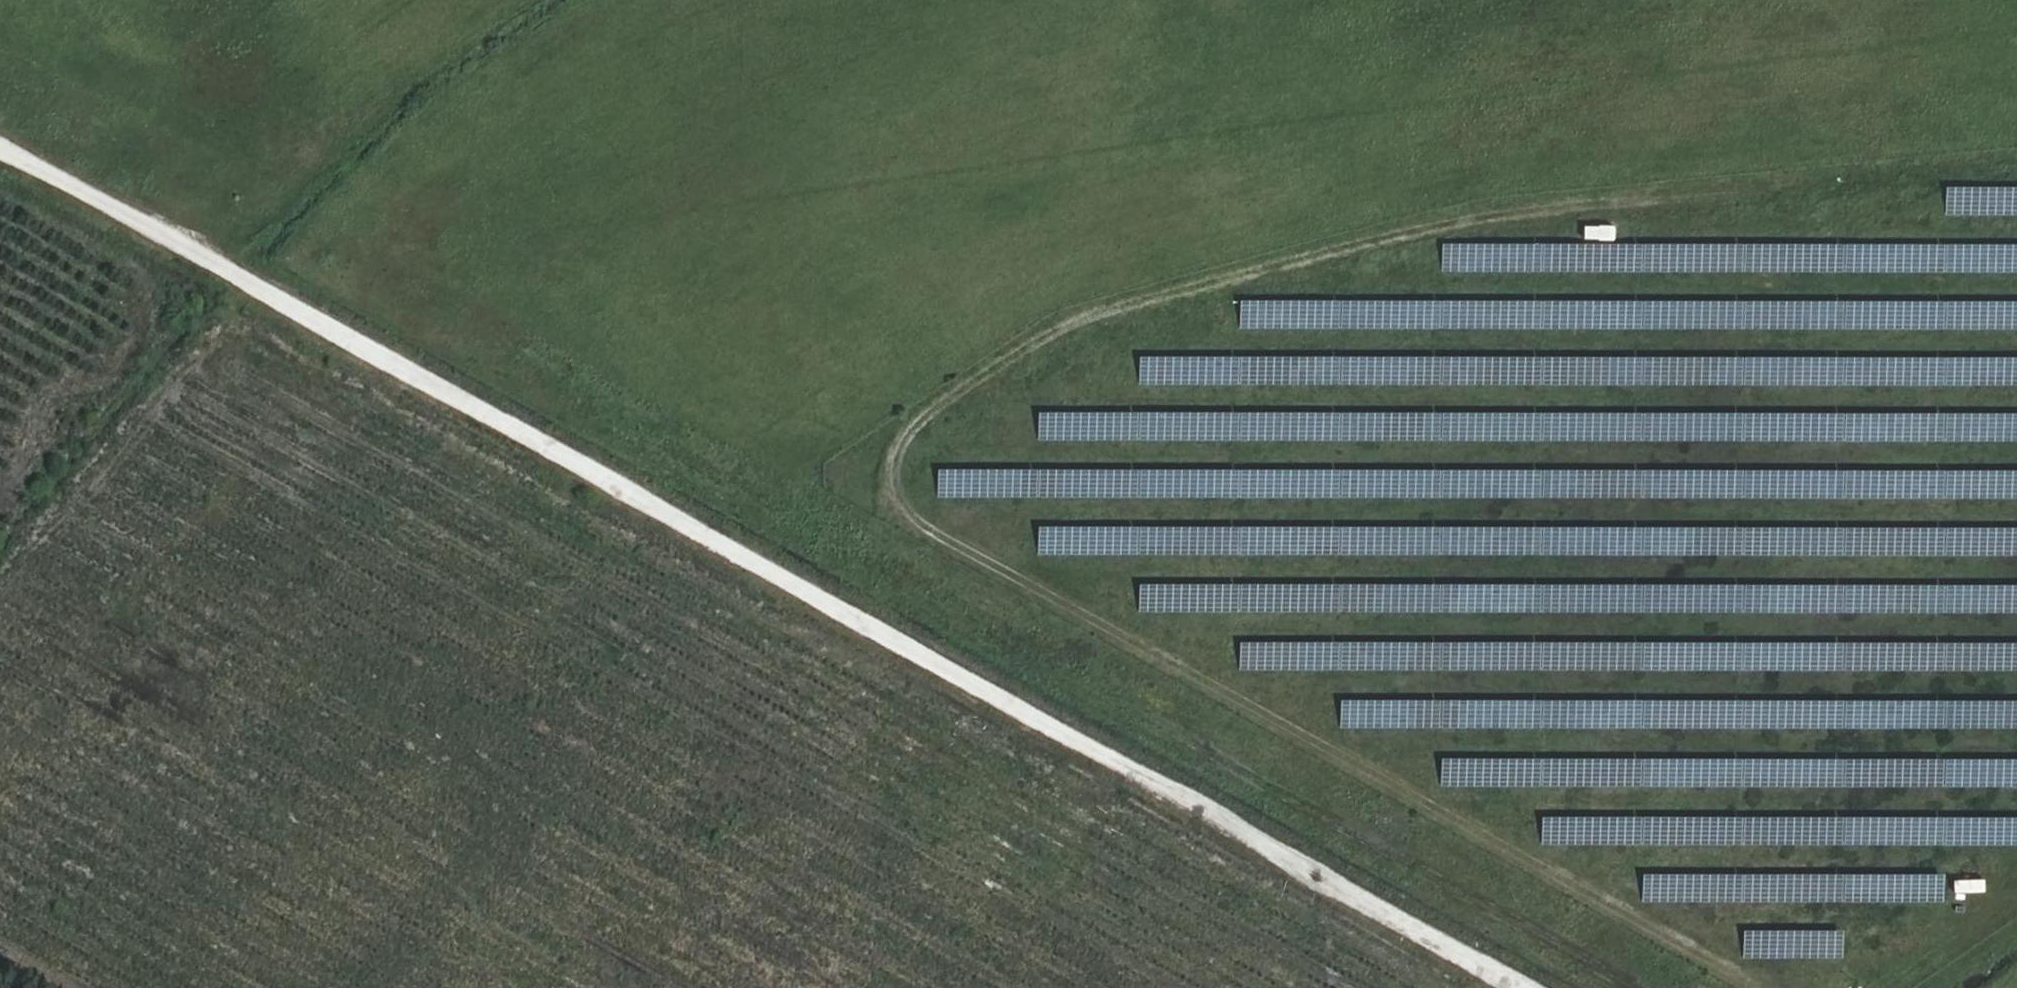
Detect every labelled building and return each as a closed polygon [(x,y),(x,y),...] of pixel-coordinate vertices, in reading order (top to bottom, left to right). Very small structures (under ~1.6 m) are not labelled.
[(1956,891),(1986,891),(1987,878),(1956,878),(1956,891)]
